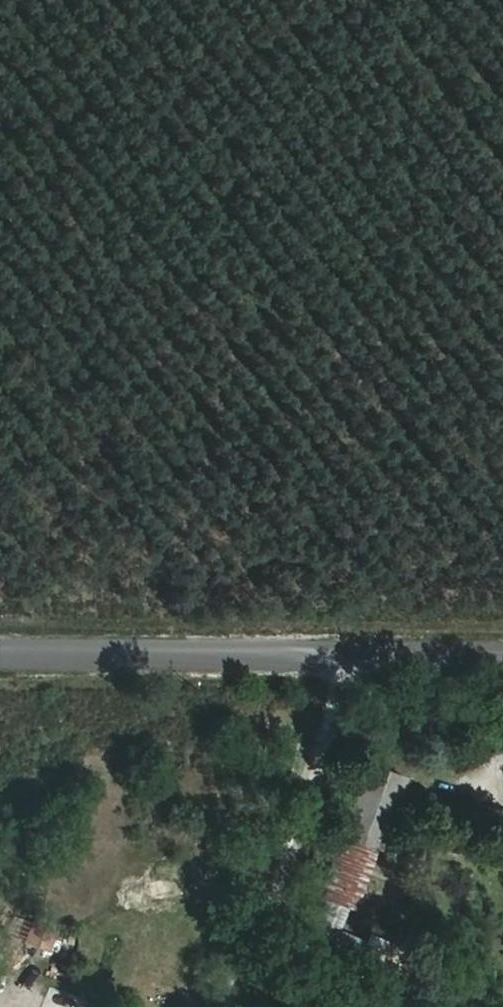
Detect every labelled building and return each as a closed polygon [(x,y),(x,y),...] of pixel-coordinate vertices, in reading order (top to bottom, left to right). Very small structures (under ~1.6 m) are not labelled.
[(360,907),(405,781),(368,768),(323,894),(360,907)] [(34,920),(25,940),(51,951),(60,931),(34,920)]
